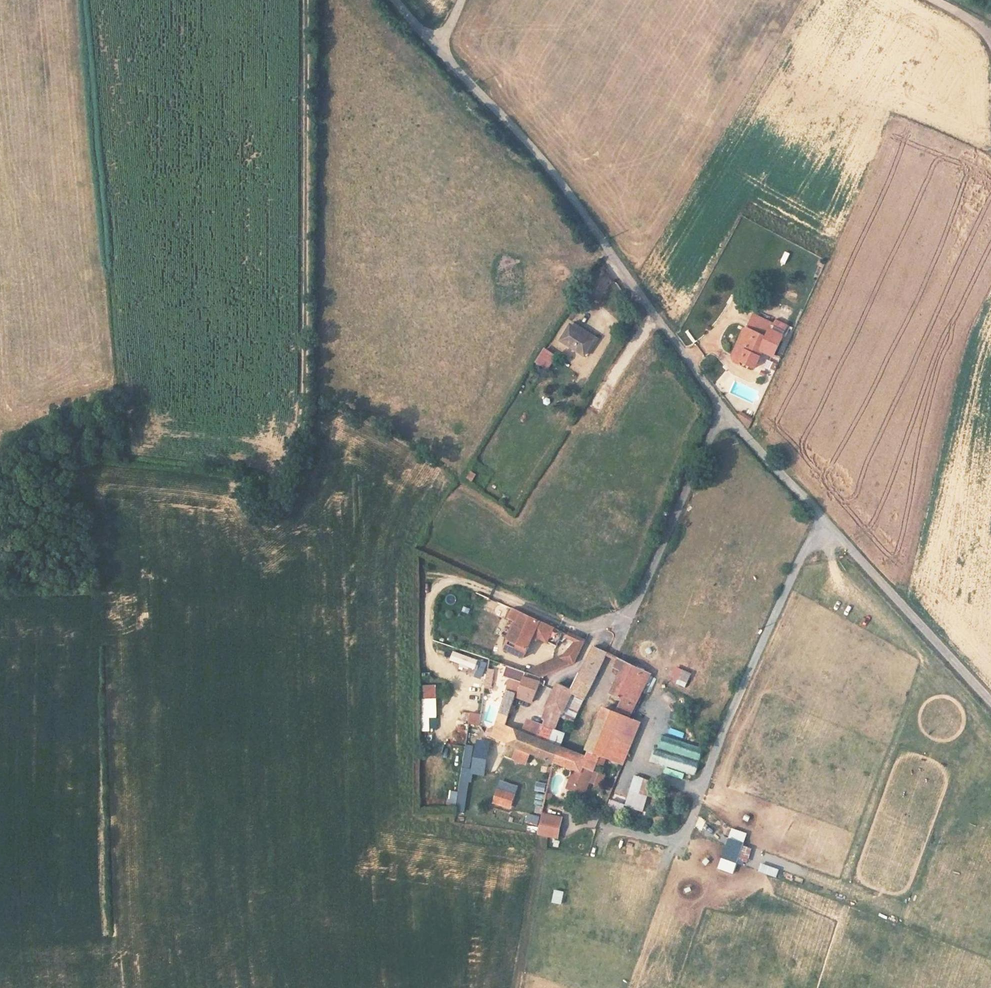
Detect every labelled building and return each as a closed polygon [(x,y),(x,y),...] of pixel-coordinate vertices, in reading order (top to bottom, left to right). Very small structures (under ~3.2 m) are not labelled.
[(769,330),(771,324),(750,315),(732,360),(753,369),(762,349),(775,355),(781,336),(769,330)] [(771,324),(769,330),(781,336),(785,325),(772,319),(771,324)] [(597,337),(573,323),(561,342),(584,356),(597,337)] [(536,363),(548,371),(558,355),(546,347),(536,363)] [(470,470),(467,478),(473,481),(477,473),(470,470)] [(546,627),(528,618),(511,654),(529,663),(540,640),(546,627)] [(557,632),(546,627),(540,640),(551,645),(557,632)] [(569,657),(529,672),(541,677),(574,665),(585,644),(571,638),(569,643),(575,645),(569,657)] [(576,680),(588,686),(605,654),(593,649),(576,680)] [(477,670),(475,676),(484,679),(488,661),(454,652),(450,667),(468,672),(469,668),(477,670)] [(652,676),(629,665),(610,703),(628,718),(652,676)] [(675,666),(670,680),(687,686),(692,672),(675,666)] [(492,689),(497,670),(489,668),(484,688),(492,689)] [(521,679),(508,675),(487,740),(500,744),(516,751),(512,761),(524,766),(528,755),(552,764),(557,748),(543,742),(569,693),(571,689),(556,683),(536,719),(540,720),(537,726),(521,719),(515,730),(505,726),(514,699),(521,679)] [(521,678),(521,679),(514,699),(530,704),(537,683),(521,678)] [(588,686),(576,680),(571,689),(569,693),(581,699),(588,686)] [(431,731),(430,718),(439,718),(437,684),(421,685),(423,732),(431,731)] [(589,784),(602,763),(628,718),(610,703),(582,759),(557,748),(552,764),(571,772),(576,774),(574,778),(589,784)] [(478,717),(468,716),(466,727),(477,727),(478,717)] [(628,718),(602,763),(613,769),(638,724),(628,718)] [(456,735),(464,736),(466,721),(458,720),(456,735)] [(675,731),(673,736),(683,740),(685,735),(675,731)] [(699,763),(703,752),(681,743),(677,753),(699,763)] [(576,774),(571,772),(570,776),(571,779),(568,788),(582,793),(589,784),(574,778),(576,774)] [(608,809),(622,814),(624,808),(643,814),(653,781),(635,775),(626,804),(611,799),(608,809)] [(571,779),(570,776),(564,791),(580,798),(582,793),(568,788),(571,779)] [(512,799),(498,793),(494,805),(508,810),(512,799)] [(543,807),(546,795),(537,793),(534,805),(543,807)] [(538,825),(541,817),(528,813),(526,822),(538,825)] [(560,818),(541,815),(538,836),(556,839),(560,818)] [(723,857),(738,863),(746,844),(731,838),(723,857)] [(554,841),(553,847),(571,852),(573,845),(554,841)]
